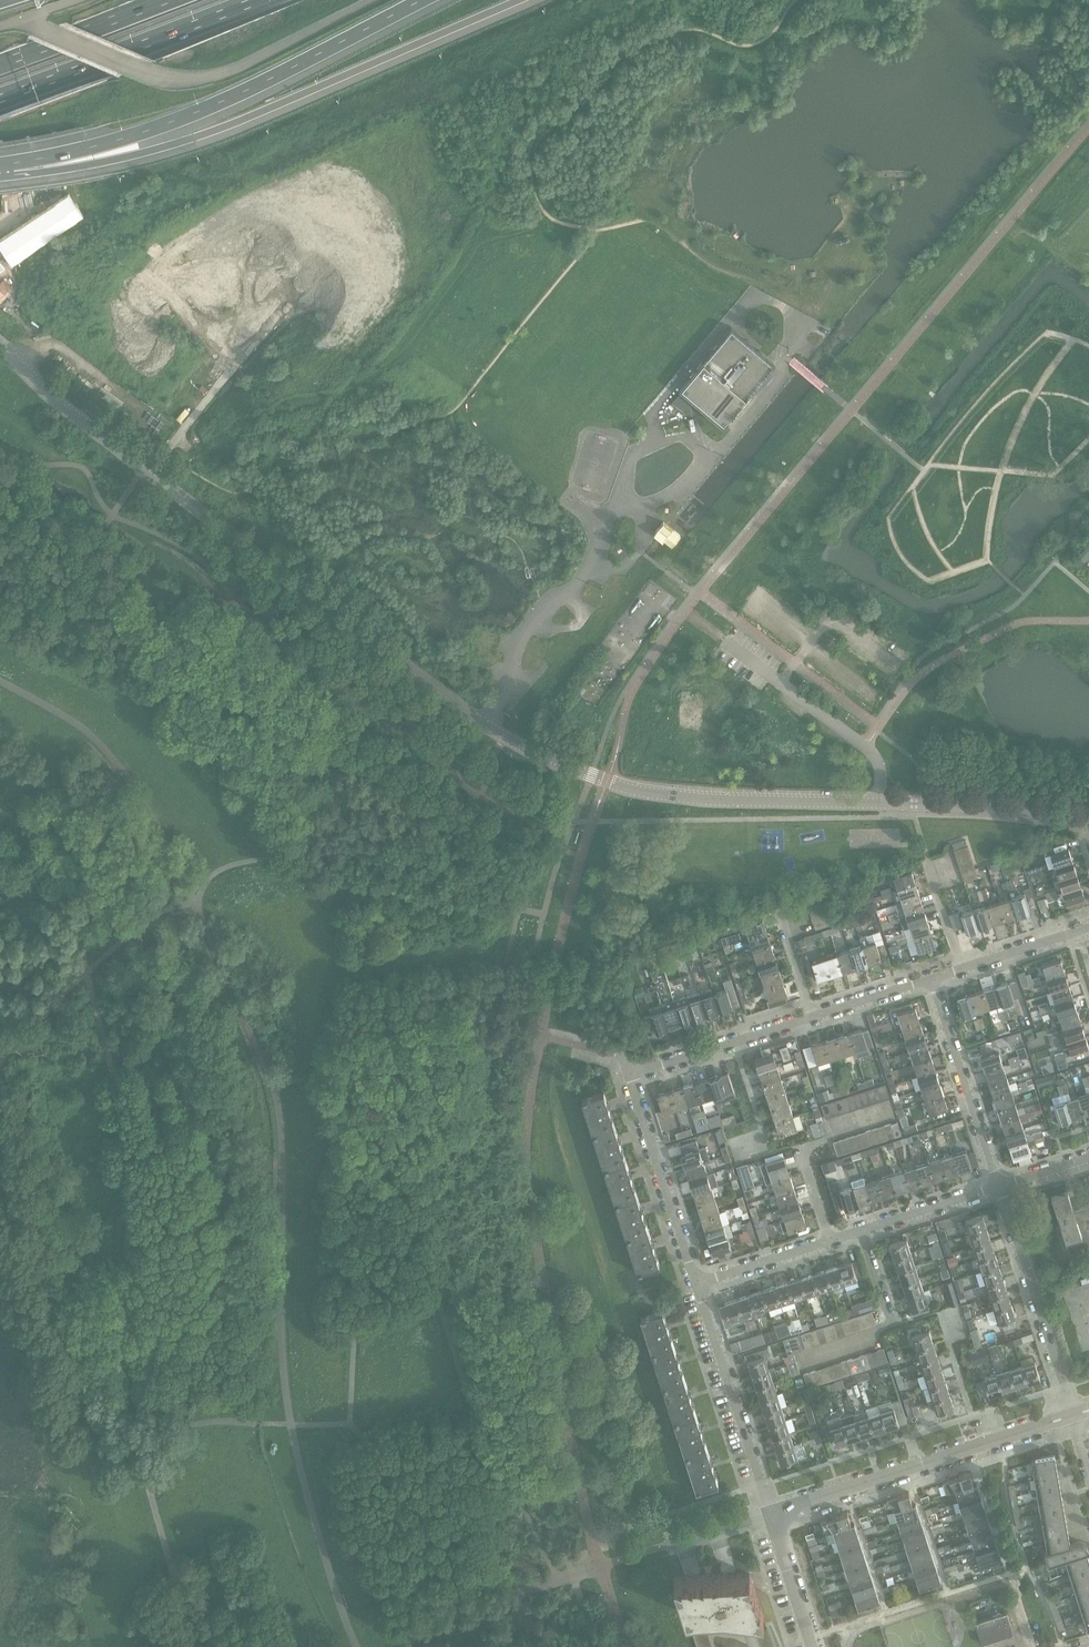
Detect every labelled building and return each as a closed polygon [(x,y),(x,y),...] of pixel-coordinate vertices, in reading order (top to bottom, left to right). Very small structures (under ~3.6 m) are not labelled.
[(0,239),(0,247),(3,251),(9,260),(11,263),(74,221),(83,216),(77,206),(70,197),(68,194),(56,202),(0,239)] [(845,232),(834,237),(835,242),(847,237),(845,232)] [(774,365),(732,330),(682,389),(724,424),(774,365)] [(681,536),(668,526),(663,522),(654,533),(672,548),(681,536)] [(480,697),(485,691),(481,688),(476,694),(480,697)] [(965,839),(952,844),(954,850),(967,846),(965,839)] [(1055,853),(1053,847),(1051,843),(1046,845),(1047,847),(1044,848),(1047,855),(1051,854),(1055,853)] [(954,850),(956,857),(970,852),(968,846),(954,850)] [(1047,855),(1044,856),(1047,865),(1049,869),(1055,867),(1073,861),(1068,848),(1055,853),(1051,854),(1047,855)] [(970,852),(956,857),(958,863),(972,859),(970,852)] [(972,859),(958,863),(960,869),(974,865),(972,859)] [(1073,861),(1055,867),(1059,880),(1077,874),(1073,861)] [(1000,869),(998,862),(990,865),(992,871),(1000,869)] [(976,871),(976,870),(974,865),(960,869),(962,875),(976,871)] [(1038,868),(1025,871),(1026,873),(1028,873),(1029,875),(1032,874),(1039,872),(1049,869),(1047,865),(1038,868)] [(894,876),(898,889),(916,884),(912,871),(894,876)] [(976,871),(962,875),(964,882),(978,877),(976,871)] [(1077,874),(1059,880),(1063,892),(1081,887),(1077,874)] [(916,884),(898,889),(902,902),(920,896),(916,884)] [(1081,887),(1063,892),(1067,905),(1085,899),(1081,887)] [(1024,894),(1012,898),(1017,916),(1030,912),(1029,910),(1036,908),(1030,889),(1023,891),(1024,894)] [(805,898),(807,905),(821,901),(819,894),(805,898)] [(946,896),(949,904),(955,902),(952,894),(946,896)] [(920,896),(902,902),(906,915),(924,909),(920,896)] [(1012,898),(999,902),(1005,920),(1017,916),(1012,898)] [(1044,898),(1037,900),(1042,913),(1048,911),(1044,898)] [(821,901),(807,905),(809,911),(823,906),(821,901)] [(959,916),(955,902),(949,904),(948,904),(953,918),(959,916)] [(999,902),(986,906),(992,924),(1005,920),(999,902)] [(823,906),(809,911),(811,917),(825,912),(823,906)] [(986,906),(974,910),(980,928),(992,924),(986,906)] [(906,915),(900,917),(901,921),(904,929),(910,927),(928,921),(924,909),(906,915)] [(966,933),(980,928),(974,910),(961,914),(966,933)] [(825,912),(811,917),(813,923),(827,919),(825,912)] [(745,925),(749,938),(767,932),(763,919),(745,925)] [(827,919),(813,923),(815,930),(829,925),(827,919)] [(910,927),(904,929),(906,938),(908,942),(914,940),(932,934),(928,921),(910,927)] [(858,933),(856,926),(848,929),(845,930),(848,937),(858,933)] [(887,954),(883,943),(879,931),(860,938),(861,942),(868,964),(881,960),(880,956),(887,954)] [(740,932),(727,936),(729,944),(742,940),(740,932)] [(767,932),(749,938),(753,950),(771,944),(767,932)] [(932,934),(914,940),(918,953),(936,947),(932,934)] [(699,940),(701,946),(712,943),(710,936),(699,940)] [(798,948),(805,946),(803,939),(796,941),(798,948)] [(868,964),(861,942),(849,947),(850,950),(856,968),(868,964)] [(771,944),(753,950),(757,963),(775,957),(771,944)] [(850,950),(837,954),(843,972),(856,968),(850,950)] [(837,954),(825,958),(831,976),(843,972),(837,954)] [(630,972),(639,969),(635,957),(626,960),(630,972)] [(775,957),(757,963),(761,975),(779,969),(775,957)] [(818,981),(831,976),(825,958),(812,962),(818,981)] [(1043,966),(1047,979),(1065,973),(1061,960),(1059,961),(1043,966)] [(779,969),(761,975),(765,988),(783,982),(779,969)] [(1027,985),(1028,985),(1025,976),(1024,972),(1018,974),(1022,987),(1027,985)] [(1065,973),(1047,979),(1051,991),(1069,986),(1065,973)] [(726,990),(714,994),(719,1012),(739,1006),(731,979),(723,981),(726,990)] [(783,982),(765,988),(769,1001),(787,995),(783,982)] [(1008,982),(995,986),(1003,1011),(1007,1009),(1016,1007),(1009,985),(1008,982)] [(995,986),(982,990),(988,1008),(990,1015),(999,1012),(1003,1011),(995,986)] [(1069,986),(1051,991),(1055,1004),(1073,998),(1069,986)] [(699,993),(701,998),(707,1016),(719,1012),(714,994),(713,994),(711,989),(699,993)] [(982,990),(970,994),(976,1012),(988,1008),(982,990)] [(699,993),(687,997),(688,1002),(694,1020),(707,1016),(701,998),(699,993)] [(963,1017),(976,1012),(970,994),(957,999),(963,1017)] [(686,996),(674,1000),(682,1024),(694,1020),(688,1002),(686,996)] [(769,1001),(766,1002),(768,1008),(787,1002),(785,996),(769,1001)] [(1073,998),(1055,1004),(1059,1017),(1077,1011),(1073,998)] [(661,1004),(663,1010),(669,1029),(682,1024),(674,1000),(661,1004)] [(911,1003),(890,1009),(896,1028),(901,1026),(920,1020),(915,1007),(913,1008),(911,1003)] [(656,1033),(669,1029),(663,1010),(662,1011),(660,1006),(649,1010),(650,1015),(644,1017),(649,1031),(655,1029),(656,1033)] [(1077,1011),(1059,1017),(1063,1029),(1081,1023),(1077,1011)] [(920,1020),(901,1026),(906,1039),(924,1033),(920,1020)] [(890,1021),(876,1026),(878,1034),(893,1029),(890,1021)] [(1081,1023),(1063,1029),(1068,1042),(1086,1036),(1081,1023)] [(863,1031),(862,1029),(849,1033),(855,1051),(857,1057),(870,1053),(868,1047),(873,1045),(868,1030),(863,1031)] [(1048,1034),(1046,1030),(1046,1029),(1036,1033),(1038,1038),(1048,1034)] [(1020,1032),(1007,1036),(1009,1043),(1022,1039),(1020,1032)] [(855,1051),(849,1033),(837,1037),(842,1055),(855,1051)] [(924,1033),(906,1039),(910,1051),(928,1045),(924,1033)] [(1063,1050),(1064,1052),(1065,1057),(1072,1055),(1088,1049),(1088,1047),(1086,1036),(1068,1042),(1069,1048),(1063,1050)] [(837,1037),(824,1041),(830,1059),(842,1055),(837,1037)] [(830,1059),(824,1041),(811,1046),(817,1064),(818,1063),(820,1070),(832,1066),(830,1059)] [(928,1045),(910,1051),(914,1064),(932,1058),(928,1045)] [(981,1058),(985,1071),(1003,1066),(999,1052),(981,1058)] [(755,1059),(759,1072),(777,1066),(773,1053),(755,1059)] [(1069,1066),(1065,1057),(1056,1060),(1059,1069),(1069,1066)] [(932,1058),(914,1064),(918,1076),(936,1070),(932,1058)] [(777,1066),(759,1072),(763,1085),(781,1079),(777,1066)] [(1003,1066),(985,1071),(989,1084),(1007,1078),(1003,1066)] [(918,1076),(912,1078),(916,1091),(922,1089),(940,1083),(936,1070),(918,1076)] [(728,1072),(708,1079),(714,1097),(716,1103),(736,1097),(728,1072)] [(1035,1080),(1037,1087),(1054,1082),(1052,1075),(1035,1080)] [(1007,1078),(989,1084),(993,1096),(1011,1091),(1007,1078)] [(708,1079),(695,1083),(701,1101),(703,1107),(716,1103),(714,1097),(708,1079)] [(781,1079),(763,1085),(767,1097),(785,1091),(781,1079)] [(1017,1084),(1016,1084),(1018,1089),(1027,1086),(1033,1084),(1032,1079),(1026,1081),(1017,1084)] [(695,1083),(683,1087),(689,1105),(701,1101),(695,1083)] [(940,1083),(922,1089),(926,1102),(944,1096),(940,1083)] [(1018,1089),(1011,1091),(1012,1095),(1019,1093),(1029,1090),(1035,1088),(1033,1084),(1027,1086),(1018,1089)] [(885,1085),(879,1087),(883,1100),(890,1098),(885,1085)] [(683,1087),(670,1091),(676,1109),(689,1105),(683,1087)] [(879,1087),(872,1089),(877,1102),(883,1100),(879,1087)] [(831,1098),(828,1089),(816,1093),(819,1102),(831,1098)] [(872,1089),(866,1091),(870,1104),(877,1102),(872,1089)] [(663,1113),(676,1109),(670,1091),(657,1095),(663,1113)] [(785,1091),(767,1097),(771,1110),(789,1104),(785,1091)] [(866,1091),(860,1093),(864,1107),(870,1104),(866,1091)] [(1011,1091),(993,1096),(997,1109),(1015,1103),(1012,1095),(1011,1091)] [(615,1127),(610,1112),(604,1092),(582,1099),(593,1134),(615,1127)] [(860,1093),(853,1095),(858,1109),(864,1107),(860,1093)] [(1069,1093),(1064,1094),(1072,1119),(1085,1114),(1079,1096),(1071,1099),(1069,1093)] [(1079,1096),(1085,1114),(1088,1113),(1088,1093),(1079,1096)] [(1060,1096),(1052,1098),(1054,1104),(1053,1105),(1059,1123),(1072,1119),(1064,1094),(1060,1096)] [(853,1095),(847,1097),(851,1111),(858,1109),(853,1095)] [(944,1096),(926,1102),(930,1114),(948,1109),(944,1096)] [(847,1097),(841,1099),(845,1113),(851,1111),(847,1097)] [(841,1099),(834,1101),(839,1115),(845,1113),(841,1099)] [(834,1101),(828,1103),(832,1117),(839,1115),(834,1101)] [(1040,1102),(1017,1109),(1019,1116),(1026,1114),(1035,1111),(1042,1109),(1040,1102)] [(826,1119),(832,1117),(828,1103),(821,1105),(826,1119)] [(1015,1103),(997,1109),(1001,1122),(1019,1116),(1017,1109),(1015,1103)] [(789,1104),(771,1110),(775,1122),(793,1116),(789,1104)] [(719,1114),(707,1118),(708,1123),(710,1128),(722,1124),(719,1114)] [(734,1115),(726,1117),(729,1126),(737,1123),(734,1115)] [(793,1116),(775,1122),(780,1135),(803,1128),(798,1115),(793,1116)] [(817,1122),(810,1124),(814,1138),(827,1134),(822,1120),(821,1116),(816,1118),(817,1122)] [(1019,1116),(1001,1122),(1005,1134),(1023,1128),(1019,1116)] [(897,1122),(891,1124),(895,1137),(902,1135),(897,1122)] [(891,1124),(884,1126),(889,1139),(895,1137),(891,1124)] [(915,1124),(903,1128),(905,1134),(918,1130),(915,1124)] [(1043,1131),(1033,1135),(1034,1139),(1043,1136),(1050,1134),(1047,1124),(1042,1126),(1043,1131)] [(884,1126),(878,1128),(882,1141),(889,1139),(884,1126)] [(626,1161),(622,1148),(615,1127),(593,1134),(604,1168),(626,1161)] [(878,1128),(872,1130),(876,1143),(882,1141),(878,1128)] [(1023,1128),(1005,1134),(1009,1147),(1027,1141),(1023,1128)] [(872,1130),(865,1132),(870,1146),(876,1143),(872,1130)] [(865,1132),(859,1134),(863,1148),(870,1146),(865,1132)] [(859,1134),(853,1136),(857,1150),(863,1148),(859,1134)] [(1043,1136),(1034,1139),(1035,1143),(1045,1140),(1051,1138),(1050,1134),(1043,1136)] [(853,1136),(846,1138),(851,1152),(857,1150),(853,1136)] [(846,1138),(840,1140),(844,1154),(851,1152),(846,1138)] [(838,1156),(844,1154),(840,1140),(833,1142),(838,1156)] [(697,1141),(680,1146),(683,1155),(681,1155),(685,1168),(703,1162),(710,1160),(706,1147),(700,1149),(697,1141)] [(1027,1141),(1009,1147),(1013,1160),(1031,1154),(1027,1141)] [(966,1150),(953,1154),(959,1173),(972,1168),(967,1154),(966,1150)] [(974,1152),(967,1154),(972,1168),(979,1166),(974,1152)] [(953,1154),(941,1159),(947,1177),(959,1173),(953,1154)] [(941,1159),(928,1163),(934,1181),(947,1177),(941,1159)] [(637,1196),(629,1170),(626,1161),(604,1168),(615,1203),(637,1196)] [(825,1174),(837,1170),(834,1161),(822,1164),(825,1174)] [(703,1162),(685,1168),(689,1181),(707,1175),(703,1162)] [(768,1169),(772,1182),(790,1176),(786,1163),(768,1169)] [(928,1163),(916,1167),(922,1185),(934,1181),(928,1163)] [(747,1164),(736,1167),(740,1178),(751,1174),(747,1164)] [(733,1166),(727,1168),(731,1181),(737,1179),(733,1166)] [(916,1167),(903,1171),(909,1189),(922,1185),(916,1167)] [(903,1171),(891,1175),(896,1193),(909,1189),(903,1171)] [(714,1173),(707,1175),(689,1181),(693,1193),(712,1187),(718,1185),(714,1173)] [(891,1175),(878,1179),(884,1197),(896,1193),(891,1175)] [(790,1176),(772,1182),(776,1194),(794,1188),(790,1176)] [(863,1176),(851,1180),(853,1187),(859,1205),(871,1201),(865,1183),(863,1176)] [(878,1179),(865,1183),(871,1201),(884,1197),(878,1179)] [(831,1191),(839,1188),(837,1180),(828,1183),(831,1191)] [(712,1187),(693,1193),(698,1206),(716,1200),(712,1187)] [(846,1209),(859,1205),(853,1187),(840,1191),(839,1189),(831,1192),(837,1211),(845,1208),(846,1209)] [(794,1188),(776,1194),(780,1207),(798,1201),(794,1188)] [(1088,1215),(1088,1206),(1074,1210),(1068,1192),(1051,1197),(1066,1243),(1082,1237),(1077,1219),(1088,1215)] [(649,1231),(644,1216),(637,1196),(615,1203),(627,1238),(649,1231)] [(716,1200),(698,1206),(702,1218),(720,1212),(716,1200)] [(798,1201),(780,1207),(785,1219),(803,1213),(798,1201)] [(753,1202),(748,1203),(750,1208),(752,1216),(757,1214),(755,1207),(753,1202)] [(720,1212),(702,1218),(706,1231),(729,1223),(730,1223),(726,1211),(720,1212)] [(785,1219),(780,1221),(784,1234),(807,1226),(803,1213),(785,1219)] [(965,1221),(970,1234),(987,1228),(983,1215),(965,1221)] [(750,1222),(741,1225),(744,1233),(748,1231),(753,1229),(750,1222)] [(729,1223),(706,1231),(710,1244),(728,1238),(733,1236),(729,1223)] [(756,1229),(760,1242),(769,1239),(764,1226),(756,1229)] [(987,1228),(970,1234),(974,1246),(991,1241),(987,1228)] [(944,1230),(938,1232),(941,1243),(947,1241),(944,1230)] [(660,1265),(655,1251),(649,1231),(627,1238),(638,1272),(660,1265)] [(935,1233),(927,1235),(930,1244),(932,1243),(933,1246),(939,1244),(937,1237),(935,1233)] [(728,1238),(710,1244),(714,1256),(718,1255),(729,1252),(732,1251),(728,1238)] [(907,1240),(889,1245),(894,1258),(911,1253),(907,1240)] [(947,1241),(941,1243),(945,1254),(952,1252),(948,1241),(947,1241)] [(991,1241),(974,1246),(978,1259),(995,1253),(991,1241)] [(933,1246),(929,1247),(930,1252),(941,1249),(939,1244),(933,1246)] [(731,1258),(729,1252),(718,1255),(719,1261),(731,1258)] [(911,1253),(894,1258),(898,1271),(915,1265),(911,1253)] [(995,1253),(978,1259),(982,1272),(999,1266),(995,1253)] [(956,1256),(947,1259),(950,1268),(956,1266),(959,1265),(956,1256)] [(859,1286),(858,1282),(865,1280),(860,1267),(854,1269),(852,1262),(839,1266),(844,1284),(846,1290),(859,1286)] [(915,1265),(898,1271),(902,1283),(919,1278),(915,1265)] [(839,1266),(826,1270),(832,1288),(844,1284),(839,1266)] [(999,1266),(982,1272),(976,1274),(980,1286),(986,1284),(1003,1279),(999,1266)] [(826,1270),(813,1274),(819,1292),(832,1288),(826,1270)] [(813,1274),(801,1278),(806,1296),(819,1292),(813,1274)] [(801,1278),(788,1282),(794,1300),(806,1296),(801,1278)] [(919,1278),(902,1283),(906,1296),(923,1291),(919,1278)] [(961,1279),(954,1281),(958,1293),(964,1291),(961,1279)] [(1003,1279),(986,1284),(990,1297),(1007,1291),(1003,1279)] [(788,1282),(775,1286),(783,1312),(796,1308),(794,1300),(788,1282)] [(951,1282),(945,1284),(952,1306),(958,1304),(951,1282)] [(775,1286),(763,1290),(768,1308),(771,1316),(783,1312),(775,1286)] [(763,1290),(750,1294),(756,1312),(768,1308),(763,1290)] [(923,1291),(906,1296),(910,1309),(927,1304),(923,1291)] [(1007,1291),(990,1297),(994,1310),(1012,1304),(1007,1291)] [(964,1292),(958,1293),(961,1304),(962,1306),(968,1304),(964,1292)] [(750,1294),(737,1299),(743,1316),(745,1322),(758,1318),(756,1312),(750,1294)] [(730,1320),(743,1316),(737,1299),(724,1303),(730,1320)] [(872,1299),(851,1305),(852,1309),(854,1314),(874,1308),(872,1299)] [(994,1310),(986,1312),(990,1325),(998,1322),(998,1323),(1016,1317),(1012,1304),(994,1310)] [(674,1345),(669,1331),(663,1311),(641,1318),(652,1352),(674,1345)] [(839,1311),(826,1315),(829,1323),(842,1319),(839,1311)] [(872,1312),(865,1314),(870,1327),(876,1325),(872,1312)] [(865,1314),(859,1316),(864,1329),(870,1327),(865,1314)] [(826,1315),(814,1319),(816,1327),(829,1323),(826,1315)] [(859,1316),(853,1318),(857,1331),(864,1329),(859,1316)] [(972,1317),(966,1319),(970,1331),(976,1329),(972,1317)] [(853,1318),(847,1320),(851,1333),(857,1331),(853,1318)] [(799,1319),(787,1322),(791,1335),(803,1331),(801,1325),(799,1319)] [(847,1320),(841,1322),(845,1335),(851,1333),(847,1320)] [(787,1322),(774,1326),(775,1330),(778,1339),(791,1335),(787,1322)] [(841,1322),(835,1323),(839,1337),(845,1335),(841,1322)] [(835,1323),(828,1325),(833,1339),(839,1337),(835,1323)] [(828,1325),(822,1328),(827,1342),(833,1339),(828,1325)] [(822,1328),(816,1329),(821,1344),(827,1342),(822,1328)] [(816,1329),(810,1331),(815,1345),(821,1344),(816,1329)] [(775,1330),(763,1334),(766,1343),(778,1339),(775,1330)] [(810,1331),(804,1333),(808,1348),(815,1345),(810,1331)] [(912,1336),(916,1349),(933,1344),(929,1331),(912,1336)] [(804,1333),(798,1335),(802,1350),(808,1348),(804,1333)] [(763,1334),(750,1338),(753,1347),(766,1343),(763,1334)] [(798,1335),(791,1338),(796,1352),(802,1350),(798,1335)] [(1022,1337),(1013,1340),(1015,1346),(1023,1343),(1022,1337)] [(750,1338),(739,1341),(741,1351),(753,1347),(750,1338)] [(791,1338),(783,1340),(790,1362),(796,1360),(793,1352),(796,1352),(791,1338)] [(1013,1340),(1006,1342),(1008,1348),(1015,1346),(1013,1340)] [(933,1344),(916,1349),(920,1362),(937,1356),(933,1344)] [(685,1380),(681,1366),(674,1345),(652,1352),(663,1387),(685,1380)] [(997,1345),(988,1348),(990,1356),(999,1353),(997,1345)] [(746,1355),(752,1374),(769,1369),(765,1357),(770,1355),(768,1348),(746,1355)] [(884,1349),(877,1351),(882,1364),(888,1362),(884,1349)] [(985,1350),(970,1354),(974,1365),(988,1360),(985,1350)] [(877,1351),(871,1353),(875,1366),(882,1364),(877,1351)] [(871,1353),(865,1355),(869,1368),(875,1366),(871,1353)] [(865,1355),(859,1357),(863,1370),(869,1368),(865,1355)] [(937,1356),(920,1362),(924,1375),(942,1369),(937,1356)] [(859,1357),(853,1359),(857,1372),(863,1370),(859,1357)] [(853,1359),(847,1361),(851,1374),(857,1372),(853,1359)] [(847,1361),(840,1363),(845,1376),(851,1374),(847,1361)] [(1035,1362),(1022,1366),(1027,1384),(1040,1380),(1035,1362)] [(840,1363),(834,1365),(839,1378),(845,1376),(840,1363)] [(797,1364),(790,1367),(793,1375),(800,1373),(797,1364)] [(834,1365),(828,1366),(832,1380),(839,1378),(834,1365)] [(828,1366),(822,1368),(826,1382),(832,1380),(828,1366)] [(1022,1366),(1009,1370),(1015,1388),(1027,1384),(1022,1366)] [(769,1369),(752,1374),(756,1387),(773,1381),(778,1380),(773,1367),(769,1369)] [(822,1368),(816,1370),(820,1384),(826,1382),(822,1368)] [(874,1369),(868,1371),(870,1378),(877,1376),(874,1369)] [(924,1375),(917,1377),(922,1389),(928,1387),(946,1382),(942,1369),(924,1375)] [(816,1370),(810,1372),(814,1386),(820,1384),(816,1370)] [(1009,1370),(996,1375),(1002,1392),(1015,1388),(1009,1370)] [(868,1371),(856,1375),(858,1382),(870,1378),(868,1371)] [(808,1388),(814,1386),(810,1372),(803,1374),(808,1388)] [(989,1396),(1002,1392),(996,1375),(984,1379),(989,1396)] [(696,1415),(690,1394),(685,1380),(663,1387),(674,1422),(696,1415)] [(836,1382),(830,1384),(831,1389),(832,1391),(845,1387),(844,1385),(842,1380),(836,1382)] [(773,1381),(756,1387),(760,1400),(777,1394),(773,1381)] [(946,1382),(928,1387),(932,1400),(950,1394),(946,1382)] [(798,1387),(797,1388),(799,1395),(806,1392),(804,1385),(798,1387)] [(777,1394),(760,1400),(764,1412),(781,1407),(786,1405),(782,1393),(777,1394)] [(950,1394),(932,1400),(936,1413),(954,1408),(950,1394)] [(908,1398),(903,1399),(906,1409),(912,1407),(909,1400),(908,1398)] [(891,1400),(878,1404),(879,1406),(881,1412),(886,1430),(907,1423),(900,1400),(892,1402),(891,1400)] [(819,1402),(813,1404),(817,1414),(823,1412),(819,1402)] [(912,1407),(906,1409),(909,1418),(915,1417),(914,1414),(913,1411),(918,1409),(917,1405),(915,1406),(912,1407)] [(781,1407),(764,1412),(768,1425),(785,1420),(781,1407)] [(866,1410),(853,1414),(855,1420),(861,1438),(874,1434),(868,1416),(866,1410)] [(881,1412),(868,1416),(874,1434),(886,1430),(881,1412)] [(853,1414),(841,1418),(848,1442),(861,1438),(855,1420),(853,1414)] [(707,1449),(699,1423),(696,1415),(674,1422),(685,1456),(707,1449)] [(785,1420),(768,1425),(772,1438),(790,1432),(796,1430),(792,1418),(791,1418),(785,1420)] [(841,1418),(827,1422),(835,1446),(848,1442),(841,1418)] [(818,1430),(808,1433),(810,1439),(815,1438),(820,1436),(818,1430)] [(790,1432),(772,1438),(776,1451),(794,1445),(790,1432)] [(794,1445),(776,1451),(780,1463),(805,1456),(801,1443),(794,1445)] [(719,1484),(710,1458),(707,1449),(685,1456),(697,1491),(719,1484)] [(1054,1454),(1036,1460),(1031,1462),(1033,1474),(1056,1467),(1053,1456),(1054,1456),(1054,1454)] [(1056,1467),(1033,1474),(1034,1480),(1056,1473),(1057,1472),(1056,1467)] [(943,1486),(938,1487),(941,1495),(945,1494),(946,1495),(956,1491),(974,1485),(973,1482),(973,1481),(972,1477),(970,1472),(959,1476),(960,1478),(942,1483),(943,1486)] [(1056,1473),(1034,1480),(1036,1491),(1058,1484),(1059,1483),(1056,1473)] [(1058,1484),(1036,1491),(1038,1502),(1060,1495),(1061,1495),(1058,1484)] [(974,1485),(956,1491),(959,1502),(980,1495),(977,1485),(974,1485)] [(909,1492),(898,1495),(898,1497),(888,1501),(895,1511),(913,1505),(911,1501),(912,1501),(909,1492)] [(959,1502),(953,1503),(956,1513),(962,1511),(983,1504),(980,1495),(959,1502)] [(1060,1495),(1038,1502),(1040,1513),(1062,1506),(1063,1506),(1060,1495)] [(913,1505),(895,1511),(898,1521),(919,1514),(916,1504),(913,1505)] [(983,1504),(962,1511),(965,1521),(987,1514),(983,1504)] [(1062,1506),(1040,1513),(1042,1525),(1065,1517),(1062,1506)] [(837,1517),(821,1522),(825,1534),(833,1531),(851,1525),(850,1521),(851,1521),(848,1512),(836,1515),(837,1517)] [(919,1514),(898,1521),(901,1531),(922,1524),(919,1514)] [(987,1514),(965,1521),(969,1531),(990,1524),(987,1514)] [(1065,1517),(1042,1525),(1043,1530),(1064,1523),(1066,1522),(1065,1517)] [(1064,1523),(1043,1530),(1045,1541),(1066,1534),(1068,1534),(1064,1523)] [(851,1525),(833,1531),(836,1541),(858,1534),(854,1524),(851,1525)] [(922,1524),(901,1531),(904,1541),(925,1534),(922,1524)] [(990,1524),(969,1531),(972,1540),(993,1534),(990,1524)] [(858,1534),(836,1541),(840,1551),(861,1544),(858,1534)] [(925,1534),(904,1541),(907,1550),(928,1544),(925,1534)] [(993,1534),(972,1540),(975,1550),(996,1543),(993,1534)] [(1066,1534),(1045,1541),(1047,1551),(1070,1544),(1066,1534)] [(1070,1544),(1047,1551),(1044,1552),(1048,1564),(1065,1559),(1066,1564),(1088,1556),(1087,1551),(1088,1551),(1088,1546),(1087,1544),(1085,1543),(1084,1543),(1082,1542),(1080,1542),(1078,1542),(1076,1542),(1070,1544)] [(996,1543),(975,1550),(978,1560),(999,1553),(996,1543)] [(861,1544),(840,1551),(843,1561),(864,1554),(861,1544)] [(928,1544),(907,1550),(910,1560),(932,1553),(928,1544)] [(932,1553),(910,1560),(914,1570),(935,1563),(932,1553)] [(999,1553),(978,1560),(981,1570),(1002,1563),(999,1553)] [(864,1554),(843,1561),(846,1570),(867,1563),(864,1554)] [(1066,1564),(1070,1574),(1088,1568),(1088,1559),(1088,1556),(1066,1564)] [(867,1563),(846,1570),(849,1580),(870,1573),(867,1563)] [(935,1563),(914,1570),(917,1580),(938,1573),(935,1563)] [(1070,1574),(1073,1585),(1088,1580),(1088,1568),(1070,1574)] [(870,1573),(849,1580),(852,1590),(873,1583),(870,1573)] [(938,1573),(917,1580),(920,1590),(941,1583),(938,1573)] [(674,1577),(686,1614),(697,1646),(774,1646),(764,1617),(750,1574),(739,1574),(686,1577),(674,1577)] [(1073,1585),(1077,1596),(1088,1592),(1088,1580),(1073,1585)] [(873,1583),(852,1590),(855,1599),(877,1593),(873,1583)] [(1077,1596),(1080,1607),(1088,1604),(1088,1592),(1077,1596)] [(877,1593),(855,1599),(859,1609),(880,1603),(877,1593)] [(840,1616),(837,1608),(836,1608),(830,1610),(829,1608),(832,1618),(840,1616)] [(975,1623),(982,1644),(1014,1634),(1007,1613),(975,1623)]
